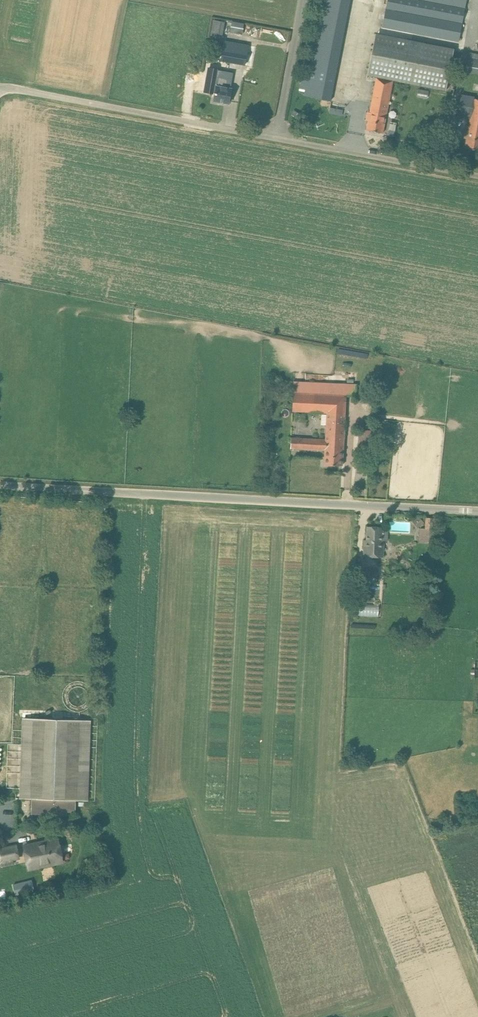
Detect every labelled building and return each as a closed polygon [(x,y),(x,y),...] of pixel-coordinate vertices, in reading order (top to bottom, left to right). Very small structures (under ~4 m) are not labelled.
[(309,79),(303,79),(301,90),(306,91),(306,95),(332,100),(351,0),(324,0),(309,79)] [(384,26),(460,41),(468,0),(389,0),(384,26)] [(214,20),(210,37),(222,40),(225,22),(214,20)] [(232,25),(231,32),(244,34),(244,28),(242,28),(242,26),(232,25)] [(455,49),(376,34),(368,76),(377,77),(367,130),(383,133),(393,81),(446,90),(455,49)] [(248,44),(225,40),(222,61),(245,64),(248,44)] [(463,56),(461,70),(477,73),(477,59),(463,56)] [(214,101),(229,103),(232,89),(226,88),(228,78),(219,76),(216,89),(215,89),(215,87),(209,86),(210,80),(198,78),(196,90),(214,93),(214,92),(216,92),(214,101)] [(417,95),(427,97),(428,91),(418,89),(417,95)] [(461,96),(457,115),(470,117),(465,148),(477,150),(477,100),(475,100),(474,98),(461,96)] [(301,115),(294,110),(291,115),(298,119),(301,115)] [(388,135),(394,136),(396,123),(390,122),(388,135)] [(346,384),(293,382),(292,411),(327,413),(326,439),(291,438),(291,448),(325,450),(325,465),(343,465),(346,396),(356,397),(357,385),(346,384)] [(371,433),(360,432),(358,451),(369,452),(371,433)] [(425,522),(420,516),(413,521),(418,528),(425,522)] [(426,517),(426,527),(420,527),(420,542),(434,542),(435,517),(426,517)] [(381,557),(381,527),(367,526),(366,556),(381,557)] [(375,584),(376,569),(358,568),(357,583),(375,584)] [(380,605),(359,605),(359,615),(379,615),(380,605)] [(88,800),(91,720),(24,718),(22,798),(32,799),(31,814),(67,815),(67,812),(76,812),(76,800),(88,800)] [(58,837),(23,844),(29,871),(64,864),(58,837)] [(16,845),(0,849),(0,856),(2,867),(15,864),(14,858),(19,857),(16,845)] [(16,895),(35,891),(33,879),(13,883),(16,895)]
